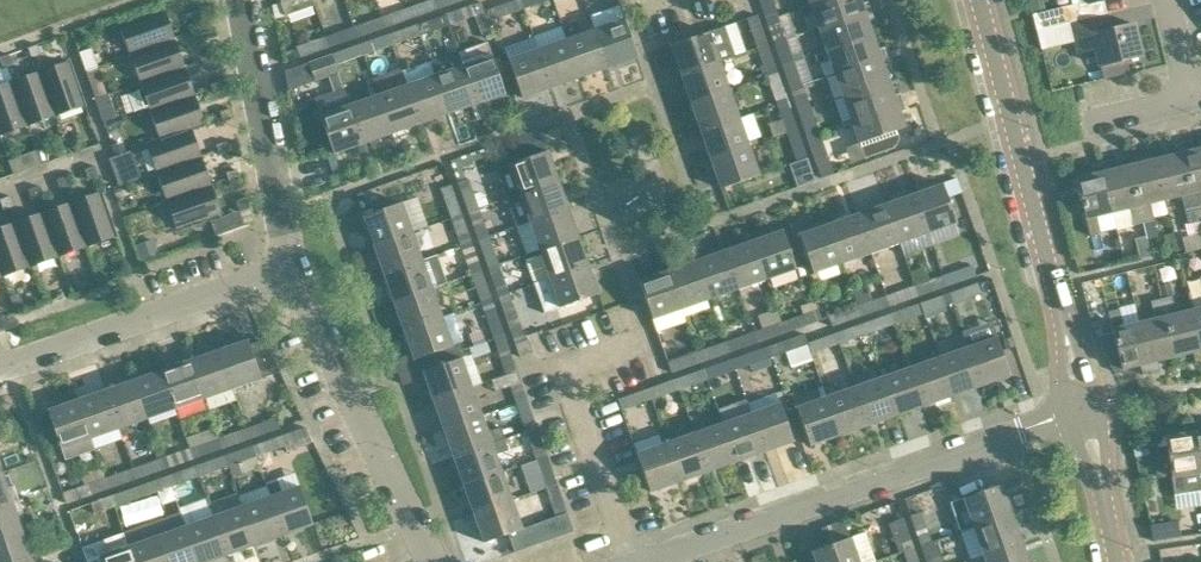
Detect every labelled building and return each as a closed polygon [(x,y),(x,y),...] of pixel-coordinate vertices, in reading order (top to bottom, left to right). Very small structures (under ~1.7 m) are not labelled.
[(443,8),(440,0),(433,0),(411,8),(415,18),(443,8)] [(466,0),(440,0),(443,8),(466,0)] [(524,8),(521,0),(514,0),(492,8),(496,18),(524,8)] [(555,5),(553,0),(521,0),(524,8),(538,3),(540,10),(555,5)] [(776,11),(772,0),(760,0),(767,20),(777,16),(776,11)] [(871,9),(868,1),(862,3),(860,0),(823,0),(798,9),(801,17),(814,13),(819,26),(871,9)] [(823,0),(810,0),(811,3),(798,8),(798,9),(823,0)] [(1089,1),(1089,3),(1102,0),(1073,0),(1074,4),(1038,12),(1042,29),(1069,22),(1078,20),(1075,5),(1089,1)] [(462,32),(458,21),(478,14),(475,4),(453,11),(454,13),(446,16),(452,35),(462,32)] [(387,28),(415,18),(411,8),(383,18),(387,28)] [(827,50),(872,34),(867,20),(874,18),(871,9),(819,26),(827,50)] [(125,23),(135,52),(171,39),(161,11),(125,23)] [(1096,48),(1103,78),(1128,72),(1125,59),(1141,55),(1134,23),(1105,30),(1102,16),(1109,14),(1109,13),(1078,20),(1069,22),(1076,53),(1096,48)] [(768,44),(765,37),(757,15),(747,18),(757,48),(768,44)] [(441,39),(452,35),(446,16),(438,19),(437,17),(417,24),(421,34),(437,28),(441,39)] [(780,21),(779,21),(777,16),(767,20),(774,41),(786,38),(780,21)] [(359,38),(387,28),(383,18),(355,27),(359,38)] [(355,27),(353,28),(350,19),(337,24),(340,33),(326,38),(330,48),(359,38),(355,27)] [(609,67),(637,57),(624,19),(595,29),(609,67)] [(193,37),(204,33),(200,23),(190,27),(193,37)] [(424,45),(421,34),(417,24),(390,33),(393,44),(409,38),(413,49),(424,45)] [(580,77),(609,67),(595,29),(566,39),(580,77)] [(719,61),(717,54),(709,31),(671,45),(681,74),(719,61)] [(376,50),(393,44),(390,33),(361,43),(365,54),(366,54),(369,63),(379,60),(376,50)] [(835,72),(887,54),(884,47),(878,49),(872,34),(827,50),(815,54),(818,63),(830,59),(835,72)] [(538,48),(537,49),(533,37),(505,47),(522,97),(551,87),(538,48)] [(141,82),(181,68),(175,50),(179,49),(175,38),(171,39),(135,52),(131,54),(131,56),(136,54),(145,80),(140,82),(141,82)] [(301,58),(330,48),(326,38),(297,48),(301,58)] [(783,65),(794,61),(786,38),(774,41),(783,65)] [(551,87),(580,77),(566,39),(538,48),(551,87)] [(493,55),(492,55),(487,41),(458,51),(476,103),(506,93),(493,55)] [(336,64),(365,54),(361,43),(332,54),(336,64)] [(32,58),(41,54),(38,44),(28,48),(32,58)] [(767,76),(778,72),(768,44),(757,48),(767,76)] [(92,47),(79,51),(86,70),(98,66),(92,47)] [(203,65),(214,61),(210,51),(200,55),(203,65)] [(448,113),(476,103),(458,51),(430,61),(448,113)] [(13,64),(10,54),(0,57),(0,59),(3,68),(13,64)] [(339,73),(336,64),(332,54),(309,62),(315,80),(339,73)] [(843,96),(889,80),(883,66),(890,63),(887,54),(835,72),(843,96)] [(83,106),(86,105),(70,60),(67,61),(69,66),(43,75),(42,70),(41,71),(57,115),(56,111),(82,101),(83,106)] [(421,123),(448,113),(430,61),(402,70),(421,123)] [(691,103),(729,89),(719,61),(681,74),(691,103)] [(802,84),(796,67),(794,61),(783,65),(790,87),(802,84)] [(151,110),(155,109),(191,96),(195,94),(191,96),(185,79),(189,77),(188,75),(184,76),(181,68),(141,82),(141,84),(146,82),(147,86),(133,91),(138,108),(153,103),(155,108),(150,110),(151,110)] [(392,133),(421,123),(402,70),(401,70),(406,85),(379,95),(392,133)] [(55,116),(57,115),(41,71),(39,71),(41,76),(15,85),(13,81),(12,81),(28,125),(29,125),(28,121),(53,111),(55,116)] [(777,104),(787,101),(778,72),(767,76),(777,104)] [(213,93),(224,90),(220,80),(210,83),(213,93)] [(851,118),(903,99),(901,93),(894,95),(889,80),(843,96),(851,118)] [(28,125),(12,81),(11,81),(12,86),(0,90),(0,130),(25,121),(27,126),(28,125)] [(810,107),(809,103),(802,84),(790,87),(799,111),(810,107)] [(701,131),(739,117),(729,89),(691,103),(701,131)] [(350,105),(349,105),(344,90),(315,100),(334,153),(363,143),(350,105)] [(104,120),(115,116),(107,93),(96,97),(104,120)] [(363,143),(392,133),(379,95),(350,105),(363,143)] [(151,141),(152,142),(201,124),(191,96),(155,109),(165,137),(151,141)] [(851,118),(857,136),(864,158),(895,147),(894,146),(898,138),(896,130),(906,127),(905,125),(905,126),(900,111),(906,109),(903,99),(851,118)] [(787,133),(797,129),(787,101),(777,104),(787,133)] [(818,129),(812,113),(810,107),(799,111),(806,133),(818,129)] [(223,121),(234,118),(230,108),(220,111),(223,121)] [(711,159),(749,146),(739,117),(701,131),(711,159)] [(197,158),(188,131),(201,126),(201,124),(152,142),(162,170),(197,158)] [(797,161),(807,157),(797,129),(787,133),(797,161)] [(833,174),(825,149),(818,129),(806,133),(822,178),(833,174)] [(85,137),(56,147),(59,157),(88,146),(85,137)] [(1197,138),(1200,148),(1182,152),(1196,210),(1200,209),(1200,137),(1197,138)] [(220,155),(230,151),(227,141),(217,145),(220,155)] [(759,175),(751,152),(749,146),(711,159),(721,188),(759,175)] [(1196,210),(1182,152),(1165,157),(1162,147),(1154,149),(1166,200),(1182,197),(1188,222),(1197,220),(1195,211),(1196,210)] [(1151,204),(1166,200),(1154,149),(1144,151),(1147,161),(1130,165),(1144,223),(1145,223),(1148,237),(1158,235),(1151,204)] [(116,155),(109,158),(119,184),(141,177),(132,150),(116,155)] [(520,193),(558,179),(548,150),(510,164),(520,193)] [(162,170),(172,198),(207,186),(197,158),(162,170)] [(1144,223),(1130,165),(1112,170),(1109,159),(1101,161),(1113,213),(1114,213),(1118,230),(1144,223)] [(1113,213),(1101,161),(1092,164),(1094,174),(1076,178),(1090,236),(1103,232),(1099,216),(1113,213)] [(89,179),(99,176),(95,166),(85,169),(89,179)] [(230,183),(240,179),(237,169),(227,173),(230,183)] [(60,189),(70,186),(67,176),(57,179),(60,189)] [(479,207),(471,187),(468,178),(458,181),(468,211),(479,207)] [(530,221),(568,208),(558,179),(520,193),(530,221)] [(1074,195),(1071,181),(1057,184),(1060,198),(1074,195)] [(172,198),(167,200),(168,202),(172,200),(182,226),(177,228),(178,230),(222,214),(222,212),(217,214),(208,188),(212,186),(212,184),(207,186),(172,198)] [(461,213),(454,193),(451,184),(441,188),(451,216),(461,213)] [(929,232),(934,230),(957,222),(943,184),(916,193),(929,232)] [(32,199),(42,196),(38,186),(28,189),(32,199)] [(900,242),(929,232),(916,193),(887,204),(900,242)] [(72,206),(86,242),(115,231),(103,195),(72,206)] [(4,209),(14,206),(10,196),(0,199),(4,209)] [(412,230),(427,224),(418,197),(364,216),(374,244),(412,230)] [(240,211),(250,207),(247,198),(237,201),(240,211)] [(872,252),(900,242),(887,204),(858,214),(872,252)] [(45,216),(58,251),(86,242),(72,206),(45,216)] [(489,236),(486,228),(479,207),(468,211),(478,239),(489,236)] [(540,249),(578,236),(568,208),(530,221),(540,249)] [(471,242),(469,234),(461,213),(451,216),(461,245),(471,242)] [(843,262),(872,252),(858,214),(830,223),(843,262)] [(16,226),(29,262),(58,251),(45,216),(16,226)] [(813,272),(843,262),(830,223),(800,234),(813,272)] [(1,271),(29,262),(16,226),(0,232),(0,268),(1,271)] [(437,253),(422,259),(412,230),(374,244),(384,273),(437,254),(437,253)] [(796,268),(791,252),(783,230),(755,240),(768,278),(796,268)] [(499,264),(491,244),(489,236),(478,239),(488,268),(499,264)] [(534,283),(550,278),(588,264),(578,236),(540,249),(524,255),(534,283)] [(1148,256),(1144,236),(1133,238),(1138,258),(1148,256)] [(740,288),(768,278),(755,240),(727,250),(740,288)] [(481,270),(474,250),(471,242),(461,245),(471,273),(481,270)] [(711,298),(740,288),(727,250),(698,260),(711,298)] [(394,301),(432,287),(447,282),(437,254),(384,273),(394,301)] [(683,308),(711,298),(698,260),(669,270),(683,308)] [(509,292),(506,285),(499,264),(488,268),(498,296),(509,292)] [(588,264),(550,278),(560,307),(599,294),(588,264)] [(954,283),(976,276),(972,265),(950,273),(944,275),(948,286),(954,283)] [(491,298),(489,291),(481,270),(471,273),(481,302),(491,298)] [(653,318),(683,308),(669,270),(639,280),(653,318)] [(939,289),(948,286),(944,275),(935,279),(915,286),(919,296),(939,289)] [(953,303),(960,300),(982,293),(978,282),(949,292),(953,303)] [(891,306),(919,296),(915,286),(887,296),(891,306)] [(404,329),(442,316),(432,287),(394,301),(404,329)] [(1189,292),(1193,309),(1192,310),(1200,346),(1200,290),(1189,292)] [(944,306),(953,303),(949,292),(941,295),(941,296),(921,303),(925,313),(945,306),(944,306)] [(862,316),(891,306),(887,296),(859,305),(862,316)] [(1192,310),(1177,313),(1173,296),(1162,299),(1176,356),(1193,351),(1195,362),(1200,360),(1200,346),(1192,310)] [(1158,360),(1176,356),(1162,299),(1151,301),(1155,318),(1139,322),(1151,372),(1160,370),(1158,360)] [(512,300),(501,304),(509,325),(519,322),(512,300)] [(897,323),(925,313),(921,303),(893,313),(897,323)] [(841,323),(862,316),(859,305),(837,313),(841,323)] [(494,306),(484,310),(492,331),(502,328),(494,306)] [(783,321),(782,322),(777,308),(764,313),(769,326),(755,331),(759,342),(787,332),(783,321)] [(1151,372),(1139,322),(1125,326),(1121,308),(1108,311),(1113,332),(1122,369),(1140,364),(1142,374),(1151,372)] [(868,333),(897,323),(893,313),(865,323),(868,333)] [(783,321),(787,332),(806,325),(803,315),(783,321)] [(415,359),(437,351),(453,345),(442,316),(404,329),(415,359)] [(847,341),(868,333),(865,323),(843,330),(847,341)] [(730,352),(759,342),(755,331),(726,341),(730,352)] [(1122,369),(1113,332),(1098,335),(1109,361),(1113,371),(1122,369)] [(793,365),(813,358),(808,343),(804,334),(769,346),(772,356),(786,351),(786,352),(788,351),(793,365)] [(829,335),(808,343),(813,358),(818,371),(827,368),(821,350),(833,346),(829,335)] [(968,347),(982,385),(1010,375),(997,337),(968,347)] [(232,388),(280,371),(265,339),(250,344),(248,340),(218,350),(232,388)] [(515,343),(520,356),(533,352),(529,339),(515,343)] [(517,370),(513,359),(507,341),(496,345),(506,374),(517,370)] [(702,361),(730,352),(726,341),(698,351),(702,361)] [(772,356),(769,346),(733,359),(736,369),(750,364),(752,372),(770,366),(772,356)] [(953,395),(982,385),(968,347),(940,357),(953,395)] [(204,398),(232,388),(218,350),(190,360),(204,398)] [(693,364),(702,361),(698,351),(689,354),(668,362),(672,372),(693,364)] [(472,386),(472,385),(482,382),(472,353),(423,371),(434,399),(472,386)] [(925,405),(953,395),(940,357),(912,366),(925,405)] [(708,379),(736,369),(733,359),(704,369),(708,379)] [(175,408),(204,398),(190,360),(162,370),(175,408)] [(897,415),(925,405),(912,366),(883,376),(897,415)] [(687,386),(708,379),(704,369),(683,376),(687,386)] [(147,418),(175,408),(162,370),(134,380),(147,418)] [(527,398),(520,378),(517,370),(506,374),(492,379),(496,390),(510,385),(516,402),(527,398)] [(869,424),(897,415),(883,376),(856,386),(869,424)] [(118,428),(147,418),(134,380),(105,390),(118,428)] [(647,389),(651,399),(672,392),(668,381),(647,389)] [(444,427),(482,414),(472,386),(434,399),(444,427)] [(840,435),(869,424),(856,386),(826,396),(840,435)] [(630,406),(651,399),(647,389),(627,396),(630,406)] [(91,438),(118,428),(105,390),(77,400),(91,438)] [(780,403),(779,403),(776,393),(748,403),(765,451),(794,441),(780,403)] [(810,445),(840,435),(826,396),(797,407),(810,445)] [(537,427),(534,419),(527,398),(516,402),(524,423),(526,430),(537,427)] [(61,448),(91,438),(77,400),(48,410),(61,448)] [(737,461),(765,451),(748,403),(751,413),(723,423),(737,461)] [(504,437),(492,441),(482,414),(444,427),(454,456),(504,438),(504,437)] [(250,439),(279,428),(276,418),(246,428),(250,439)] [(1200,420),(1191,421),(1200,485),(1200,423),(1200,420)] [(1200,490),(1200,485),(1191,421),(1182,423),(1184,433),(1166,436),(1176,507),(1200,503),(1200,490)] [(708,471),(737,461),(723,423),(694,433),(708,471)] [(547,455),(540,435),(537,427),(526,430),(536,458),(547,455)] [(221,449),(250,439),(246,428),(218,438),(221,449)] [(680,481),(708,471),(694,433),(666,443),(680,481)] [(261,443),(264,453),(286,446),(282,435),(261,443)] [(165,468),(221,449),(218,438),(162,458),(165,468)] [(502,470),(496,453),(508,449),(504,438),(454,456),(464,484),(502,470)] [(256,456),(264,453),(261,443),(253,445),(256,456)] [(650,491),(680,481),(666,443),(637,453),(650,491)] [(260,467),(256,456),(253,445),(225,455),(229,466),(232,476),(260,467)] [(200,476),(229,466),(225,455),(196,465),(200,476)] [(557,483),(554,476),(547,455),(536,458),(547,487),(557,483)] [(137,478),(165,468),(162,458),(133,468),(137,478)] [(172,486),(200,476),(196,465),(168,475),(172,486)] [(109,488),(137,478),(133,468),(105,478),(109,488)] [(474,513),(512,499),(502,470),(464,484),(474,513)] [(4,477),(2,473),(0,473),(0,505),(12,500),(8,490),(13,488),(9,476),(4,477)] [(143,496),(172,486),(168,475),(140,485),(143,496)] [(79,499),(109,488),(105,478),(76,488),(79,499)] [(300,486),(281,492),(276,478),(266,482),(271,496),(270,496),(283,534),(313,524),(300,486)] [(567,512),(557,483),(547,487),(549,495),(557,516),(567,512)] [(974,527),(1012,513),(1002,484),(964,497),(974,527)] [(115,506),(143,496),(140,485),(111,495),(115,506)] [(86,516),(115,506),(111,495),(82,506),(86,516)] [(256,544),(283,534),(270,496),(242,506),(256,544)] [(522,528),(515,506),(512,499),(474,513),(484,542),(508,534),(522,528)] [(22,529),(12,500),(0,505),(0,537),(22,529)] [(227,554),(256,544),(242,506),(213,516),(227,554)] [(574,530),(567,512),(557,516),(522,528),(508,534),(515,551),(574,530)] [(921,544),(931,541),(921,512),(911,516),(921,544)] [(984,555),(1022,541),(1012,513),(974,527),(984,555)] [(227,554),(213,516),(185,526),(198,561),(205,561),(227,554)] [(904,551),(914,548),(904,518),(893,522),(904,551)] [(185,526),(156,536),(165,561),(198,561),(185,526)] [(32,557),(22,529),(0,537),(0,561),(18,561),(32,557)] [(874,560),(865,532),(813,550),(817,561),(870,561),(874,560)] [(156,536),(129,546),(134,561),(165,561),(156,536)] [(937,539),(931,541),(921,544),(927,561),(945,561),(937,539)] [(1022,541),(984,555),(986,561),(1029,561),(1022,541)] [(1200,559),(1200,544),(1188,546),(1190,560),(1200,559)] [(129,546),(100,556),(102,561),(134,561),(129,546)] [(914,548),(904,551),(907,561),(919,561),(914,548)]
